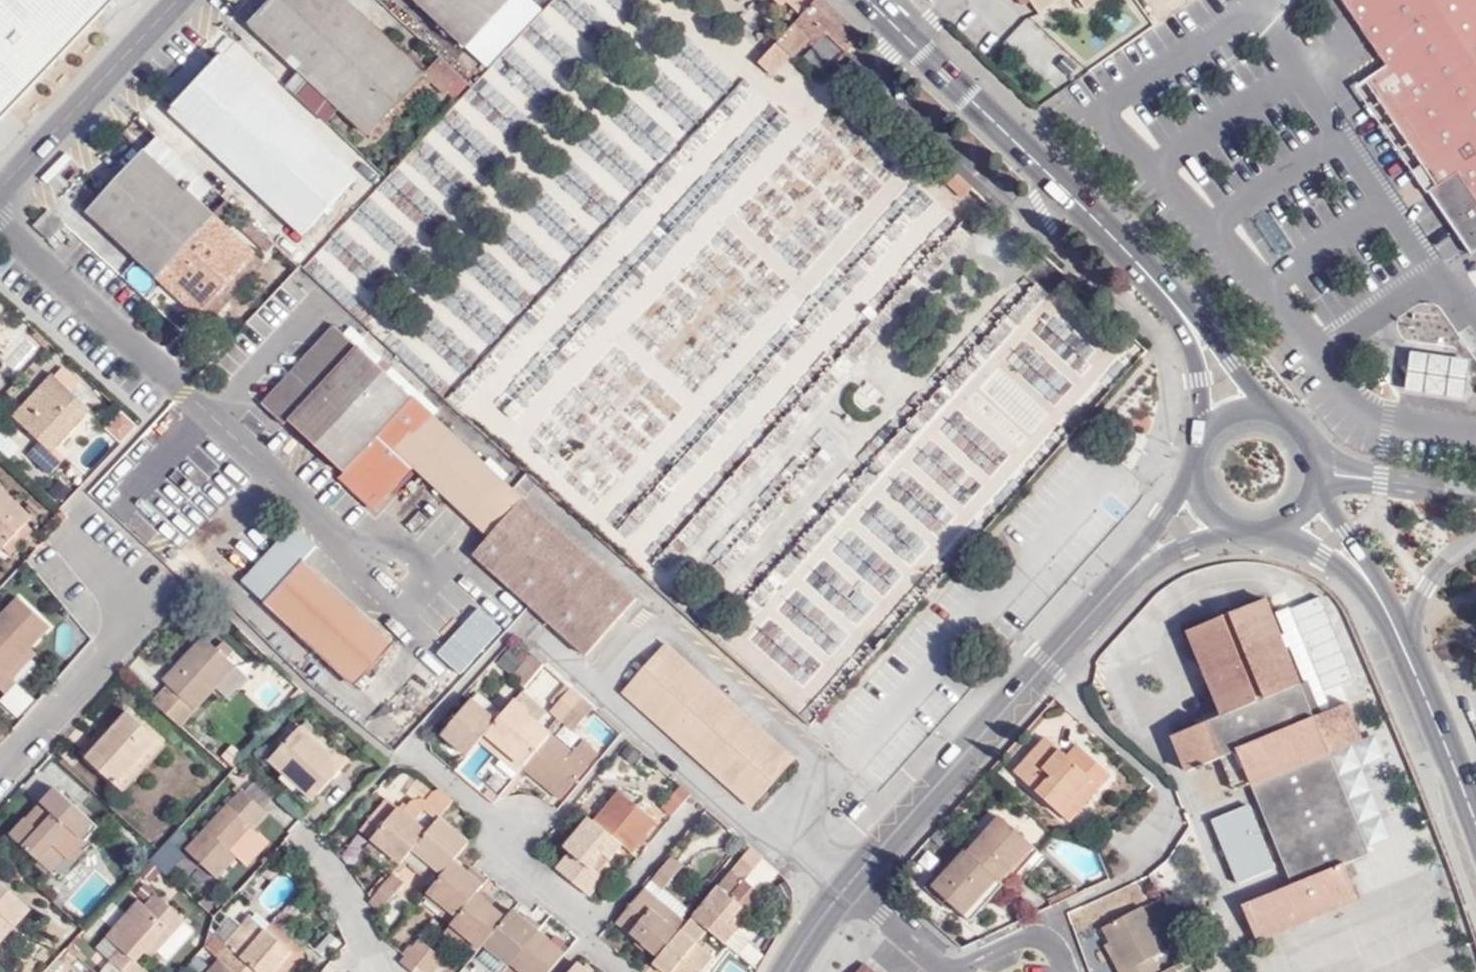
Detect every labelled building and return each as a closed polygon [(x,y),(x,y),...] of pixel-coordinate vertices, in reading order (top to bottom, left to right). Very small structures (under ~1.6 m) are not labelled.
[(114,0),(0,0),(0,120),(114,0)] [(252,24),(301,70),(341,107),(370,134),(425,74),(347,0),(275,0),(252,24)] [(466,47),(511,0),(416,0),(466,47)] [(540,7),(533,0),(511,0),(466,47),(486,67),(540,7)] [(860,36),(822,0),(815,0),(801,14),(758,61),(773,74),(792,55),(794,58),(810,42),(815,47),(827,35),(845,52),(860,36)] [(786,1),(801,14),(815,0),(775,0),(782,6),(786,1)] [(1034,17),(1047,7),(1062,10),(1064,0),(1023,0),(1034,17)] [(1097,0),(1075,0),(1081,10),(1097,0)] [(1454,172),(1475,203),(1475,0),(1340,0),(1385,67),(1364,80),(1434,186),(1454,172)] [(815,47),(833,64),(845,52),(827,35),(815,47)] [(304,233),(357,177),(224,53),(172,109),(304,233)] [(432,74),(455,96),(468,82),(445,61),(432,74)] [(341,107),(301,70),(287,85),(327,123),(341,107)] [(377,141),(433,82),(425,74),(370,134),(377,141)] [(213,187),(159,137),(144,152),(198,203),(213,187)] [(144,152),(89,210),(198,314),(253,256),(211,216),(198,203),(144,152)] [(1475,250),(1475,203),(1454,172),(1434,186),(1430,190),(1474,251),(1475,250)] [(1407,202),(1425,190),(1417,179),(1400,191),(1407,202)] [(269,239),(227,200),(211,216),(253,256),(269,239)] [(49,240),(65,224),(49,209),(34,225),(49,240)] [(135,264),(127,274),(147,290),(155,280),(135,264)] [(0,348),(0,362),(15,377),(47,344),(25,322),(0,348)] [(394,453),(429,416),(335,325),(261,404),(284,424),(288,420),(344,472),(345,473),(340,479),(373,509),(411,469),(394,453)] [(1469,360),(1409,352),(1405,390),(1464,400),(1469,360)] [(69,374),(63,369),(55,377),(61,383),(69,374)] [(51,452),(90,410),(84,405),(72,393),(61,383),(55,377),(53,375),(14,416),(40,443),(29,456),(49,476),(61,463),(51,452)] [(77,387),(72,393),(84,405),(90,399),(77,387)] [(108,427),(122,440),(136,426),(122,412),(108,427)] [(411,469),(487,538),(522,500),(429,416),(394,453),(411,469)] [(20,445),(2,425),(0,427),(0,448),(7,456),(20,445)] [(61,500),(70,491),(60,481),(51,491),(61,500)] [(28,519),(0,492),(0,549),(2,547),(25,522),(28,519)] [(530,605),(580,551),(522,500),(487,540),(473,555),(530,605)] [(10,555),(34,530),(25,522),(2,547),(10,555)] [(294,524),(243,579),(266,601),(301,563),(318,545),(294,524)] [(530,605),(583,653),(632,598),(580,551),(530,605)] [(354,683),(390,645),(301,563),(266,601),(354,683)] [(1299,603),(1315,659),(1341,652),(1325,596),(1299,603)] [(7,673),(30,647),(50,626),(20,598),(0,620),(0,687),(6,692),(16,683),(13,679),(7,673)] [(1322,714),(1314,717),(1301,684),(1266,598),(1186,631),(1221,717),(1174,735),(1188,770),(1223,756),(1238,750),(1250,780),(1292,884),(1242,905),(1257,941),(1360,899),(1345,862),(1369,853),(1367,848),(1328,754),(1363,740),(1348,702),(1322,714)] [(460,673),(502,626),(478,604),(435,651),(460,673)] [(164,680),(169,685),(155,701),(180,724),(235,665),(228,659),(236,651),(224,640),(216,648),(205,637),(164,680)] [(675,651),(666,643),(644,667),(654,675),(675,651)] [(13,679),(36,654),(30,647),(7,673),(13,679)] [(510,648),(499,662),(512,673),(523,659),(510,648)] [(686,661),(675,651),(654,675),(664,685),(686,661)] [(512,680),(523,690),(544,665),(534,656),(512,680)] [(697,671),(686,661),(664,685),(676,695),(697,671)] [(644,667),(622,691),(632,700),(654,675),(644,667)] [(532,688),(550,700),(563,682),(546,669),(532,688)] [(709,681),(697,671),(676,695),(687,705),(709,681)] [(664,685),(654,675),(632,700),(642,709),(664,685)] [(720,691),(709,681),(687,705),(698,715),(720,691)] [(1322,714),(1309,681),(1301,684),(1314,717),(1322,714)] [(555,706),(549,712),(560,721),(580,698),(566,685),(550,702),(555,706)] [(676,695),(664,685),(642,709),(653,720),(676,695)] [(536,724),(546,712),(522,691),(511,703),(536,724)] [(731,702),(720,691),(698,715),(709,725),(731,702)] [(503,713),(478,693),(472,700),(496,720),(503,713)] [(687,705),(676,695),(653,720),(665,730),(687,705)] [(560,721),(573,731),(592,708),(580,698),(560,721)] [(472,700),(443,734),(467,754),(480,739),(486,732),(496,720),(472,700)] [(742,711),(731,702),(709,725),(721,735),(742,711)] [(486,732),(523,765),(549,735),(536,724),(511,703),(503,713),(496,720),(486,732)] [(698,715),(687,705),(665,730),(676,740),(698,715)] [(86,758),(118,786),(160,739),(129,711),(111,731),(86,758)] [(753,721),(742,711),(721,735),(732,745),(753,721)] [(600,712),(586,726),(606,746),(620,732),(600,712)] [(709,725),(698,715),(676,740),(687,750),(709,725)] [(765,732),(753,721),(732,745),(743,756),(765,732)] [(79,751),(86,758),(111,731),(104,725),(79,751)] [(302,725),(269,760),(287,777),(292,771),(318,795),(344,766),(333,755),(302,725)] [(721,735),(709,725),(687,750),(699,760),(721,735)] [(486,732),(480,739),(518,771),(522,766),(523,765),(486,732)] [(776,742),(765,732),(743,756),(754,766),(776,742)] [(1386,757),(1376,734),(1363,740),(1328,754),(1367,848),(1391,837),(1362,767),(1386,757)] [(582,739),(570,752),(549,735),(523,765),(522,766),(526,771),(559,799),(598,753),(582,739)] [(732,745),(721,735),(699,760),(710,770),(732,745)] [(124,792),(167,745),(160,739),(118,786),(124,792)] [(1047,739),(1014,774),(1059,815),(1092,780),(1099,787),(1111,775),(1079,745),(1068,757),(1047,739)] [(765,775),(786,752),(776,742),(754,766),(765,775)] [(721,780),(743,756),(732,745),(710,770),(721,780)] [(633,763),(640,755),(629,746),(622,753),(633,763)] [(351,759),(340,748),(333,755),(344,766),(351,759)] [(1223,756),(1235,786),(1250,780),(1238,750),(1223,756)] [(774,784),(796,760),(786,752),(765,775),(774,784)] [(385,766),(390,760),(388,758),(384,755),(379,761),(385,766)] [(732,790),(754,766),(743,756),(721,780),(732,790)] [(518,771),(492,801),(504,798),(526,771),(522,766),(518,771)] [(743,799),(765,775),(754,766),(732,790),(743,799)] [(287,777),(312,801),(318,795),(292,771),(287,777)] [(743,799),(752,808),(774,784),(765,775),(743,799)] [(1059,815),(1067,822),(1099,787),(1092,780),(1059,815)] [(679,784),(660,808),(671,818),(690,794),(679,784)] [(251,826),(255,829),(270,814),(239,785),(224,800),(228,805),(186,849),(216,878),(238,857),(230,849),(251,826)] [(65,859),(68,861),(85,842),(79,837),(93,822),(56,788),(41,804),(45,808),(31,823),(27,819),(25,817),(9,834),(40,861),(52,847),(65,859)] [(399,808),(387,798),(361,829),(402,863),(414,848),(429,831),(415,820),(426,806),(440,817),(454,800),(441,788),(433,791),(426,800),(423,798),(418,798),(413,800),(410,801),(407,805),(404,802),(399,808)] [(657,822),(619,790),(593,821),(622,844),(631,853),(657,822)] [(960,818),(973,802),(967,796),(953,812),(960,818)] [(41,804),(27,819),(31,823),(45,808),(41,804)] [(1236,885),(1274,869),(1247,805),(1209,820),(1236,885)] [(564,846),(569,850),(555,867),(584,891),(598,874),(592,869),(604,855),(609,860),(622,844),(593,821),(588,816),(564,846)] [(454,862),(469,843),(440,817),(429,831),(414,848),(443,874),(454,862)] [(1032,844),(1000,817),(968,853),(997,878),(1000,880),(1032,844)] [(85,842),(98,827),(93,822),(79,837),(85,842)] [(248,864),(268,842),(255,829),(251,826),(230,849),(238,857),(247,865),(248,864)] [(957,843),(940,828),(933,835),(951,850),(957,843)] [(163,844),(157,838),(152,842),(154,844),(159,848),(163,844)] [(155,852),(159,848),(154,844),(145,855),(148,859),(151,857),(155,852)] [(1038,850),(1032,844),(1000,880),(1004,883),(1006,886),(1038,850)] [(162,846),(152,858),(161,866),(165,870),(176,858),(162,846)] [(40,861),(52,873),(65,859),(52,847),(40,861)] [(743,880),(762,858),(751,848),(731,871),(718,886),(693,916),(708,928),(726,943),(764,898),(743,880)] [(997,878),(968,853),(964,849),(932,886),(964,915),(997,878)] [(598,874),(609,860),(604,855),(592,869),(598,874)] [(683,866),(672,856),(652,879),(663,888),(683,866)] [(151,857),(148,859),(144,864),(155,874),(161,866),(152,858),(151,857)] [(466,871),(465,872),(454,862),(443,874),(429,891),(457,916),(476,893),(481,888),(483,885),(466,871)] [(487,881),(471,867),(466,871),(483,885),(487,881)] [(392,874),(388,871),(368,894),(373,898),(392,874)] [(272,909),(297,887),(285,873),(260,896),(272,909)] [(402,883),(392,874),(373,898),(383,906),(402,883)] [(589,896),(604,879),(598,874),(584,891),(589,896)] [(964,915),(970,921),(1004,883),(1000,880),(997,878),(964,915)] [(663,888),(652,879),(645,888),(656,897),(663,888)] [(1,930),(7,936),(31,909),(0,882),(0,932),(1,930)] [(155,892),(145,884),(137,893),(147,901),(155,892)] [(490,905),(495,900),(481,888),(476,893),(490,905)] [(687,922),(681,917),(688,910),(663,888),(656,897),(645,888),(617,921),(658,956),(681,929),(687,922)] [(457,916),(429,891),(424,897),(443,914),(441,916),(451,924),(457,916)] [(468,938),(480,948),(484,944),(506,918),(490,905),(476,893),(457,916),(451,924),(468,938)] [(160,936),(166,942),(185,920),(157,895),(146,905),(140,900),(107,936),(121,948),(111,959),(126,971),(149,971),(137,962),(146,951),(160,936)] [(305,951),(281,930),(298,909),(291,903),(267,931),(290,952),(273,971),(286,971),(305,951)] [(1125,971),(1161,971),(1153,956),(1164,950),(1141,906),(1103,927),(1110,942),(1126,971),(1125,971)] [(511,963),(538,930),(513,909),(506,918),(484,944),(488,947),(509,965),(511,963)] [(696,942),(708,928),(693,916),(687,922),(681,929),(696,942)] [(229,948),(220,958),(236,971),(273,971),(290,952),(267,931),(250,917),(226,945),(229,948)] [(443,933),(460,948),(468,938),(451,924),(443,933)] [(696,942),(681,929),(658,956),(653,962),(665,971),(701,971),(714,957),(712,954),(702,947),(696,942)] [(550,941),(538,930),(511,963),(522,971),(550,971),(566,954),(560,949),(550,941)] [(316,949),(327,959),(341,943),(330,934),(316,949)] [(565,942),(556,934),(550,941),(560,949),(565,942)] [(215,935),(206,945),(220,958),(229,948),(226,945),(215,935)] [(107,936),(98,946),(111,959),(121,948),(107,936)] [(146,951),(152,958),(166,942),(160,936),(146,951)] [(730,952),(752,968),(763,952),(741,937),(730,952)] [(406,956),(401,962),(411,971),(430,948),(420,940),(406,956)] [(707,942),(702,947),(712,954),(716,950),(707,942)] [(1104,945),(1119,971),(1125,971),(1126,971),(1110,942),(1104,945)] [(509,965),(488,947),(478,958),(495,971),(503,971),(509,965)] [(411,971),(413,971),(429,971),(441,958),(430,948),(411,971)] [(73,961),(78,955),(71,949),(66,954),(73,961)] [(220,958),(208,971),(236,971),(220,958)] [(587,962),(583,967),(589,971),(594,971),(596,970),(587,962)] [(511,963),(509,965),(503,971),(522,971),(511,963)] [(578,963),(570,971),(589,971),(583,967),(578,963)] [(856,971),(874,971),(863,963),(856,971)]
